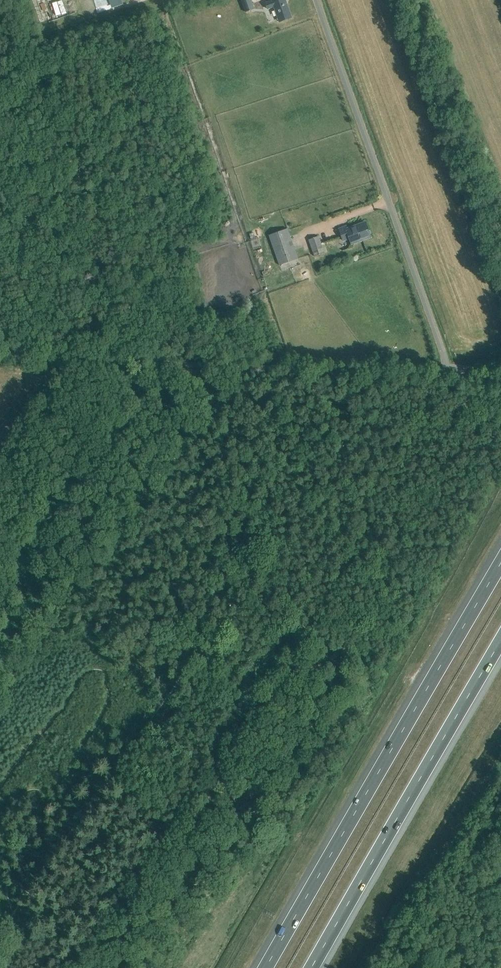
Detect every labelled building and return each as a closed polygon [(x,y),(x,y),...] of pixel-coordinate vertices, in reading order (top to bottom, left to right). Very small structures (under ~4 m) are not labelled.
[(35,3),(39,2),(40,6),(48,4),(49,9),(45,10),(46,13),(41,14),(43,20),(53,17),(48,0),(34,0),(35,3)] [(255,9),(251,0),(240,0),(245,12),(255,9)] [(274,7),(279,22),(292,18),(285,0),(272,0),(272,1),(265,3),(268,9),(274,7)] [(351,244),(371,237),(366,223),(347,229),(346,226),(339,229),(343,241),(349,239),(351,244)] [(280,265),(298,259),(287,229),(269,235),(280,265)] [(312,252),(324,248),(320,236),(308,240),(312,252)]
